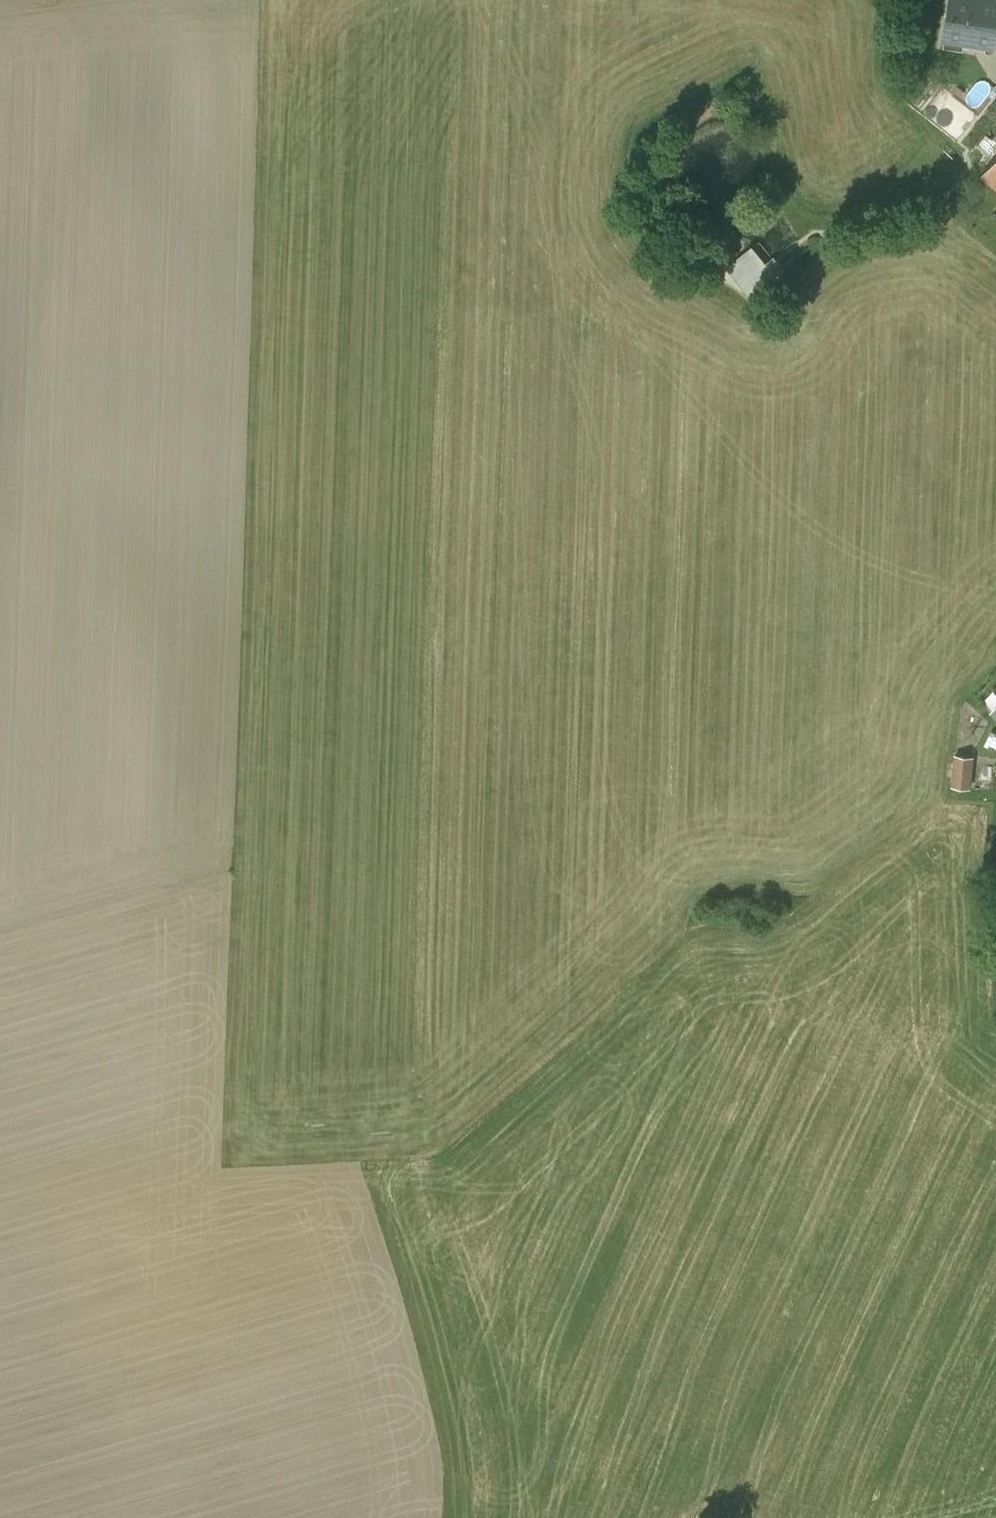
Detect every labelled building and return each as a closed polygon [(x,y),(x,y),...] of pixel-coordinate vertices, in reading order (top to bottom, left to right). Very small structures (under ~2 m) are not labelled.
[(949,13),(948,12),(944,32),(992,40),(994,41),(995,30),(995,0),(951,0),(949,13)] [(982,174),(995,185),(995,156),(982,174)] [(749,250),(728,266),(752,296),(765,286),(767,285),(762,279),(757,282),(754,278),(764,270),(762,267),(749,250)] [(773,259),(762,267),(764,270),(754,278),(757,282),(762,279),(767,285),(778,276),(781,268),(773,259)] [(973,756),(957,754),(953,786),(969,788),(973,756)]
